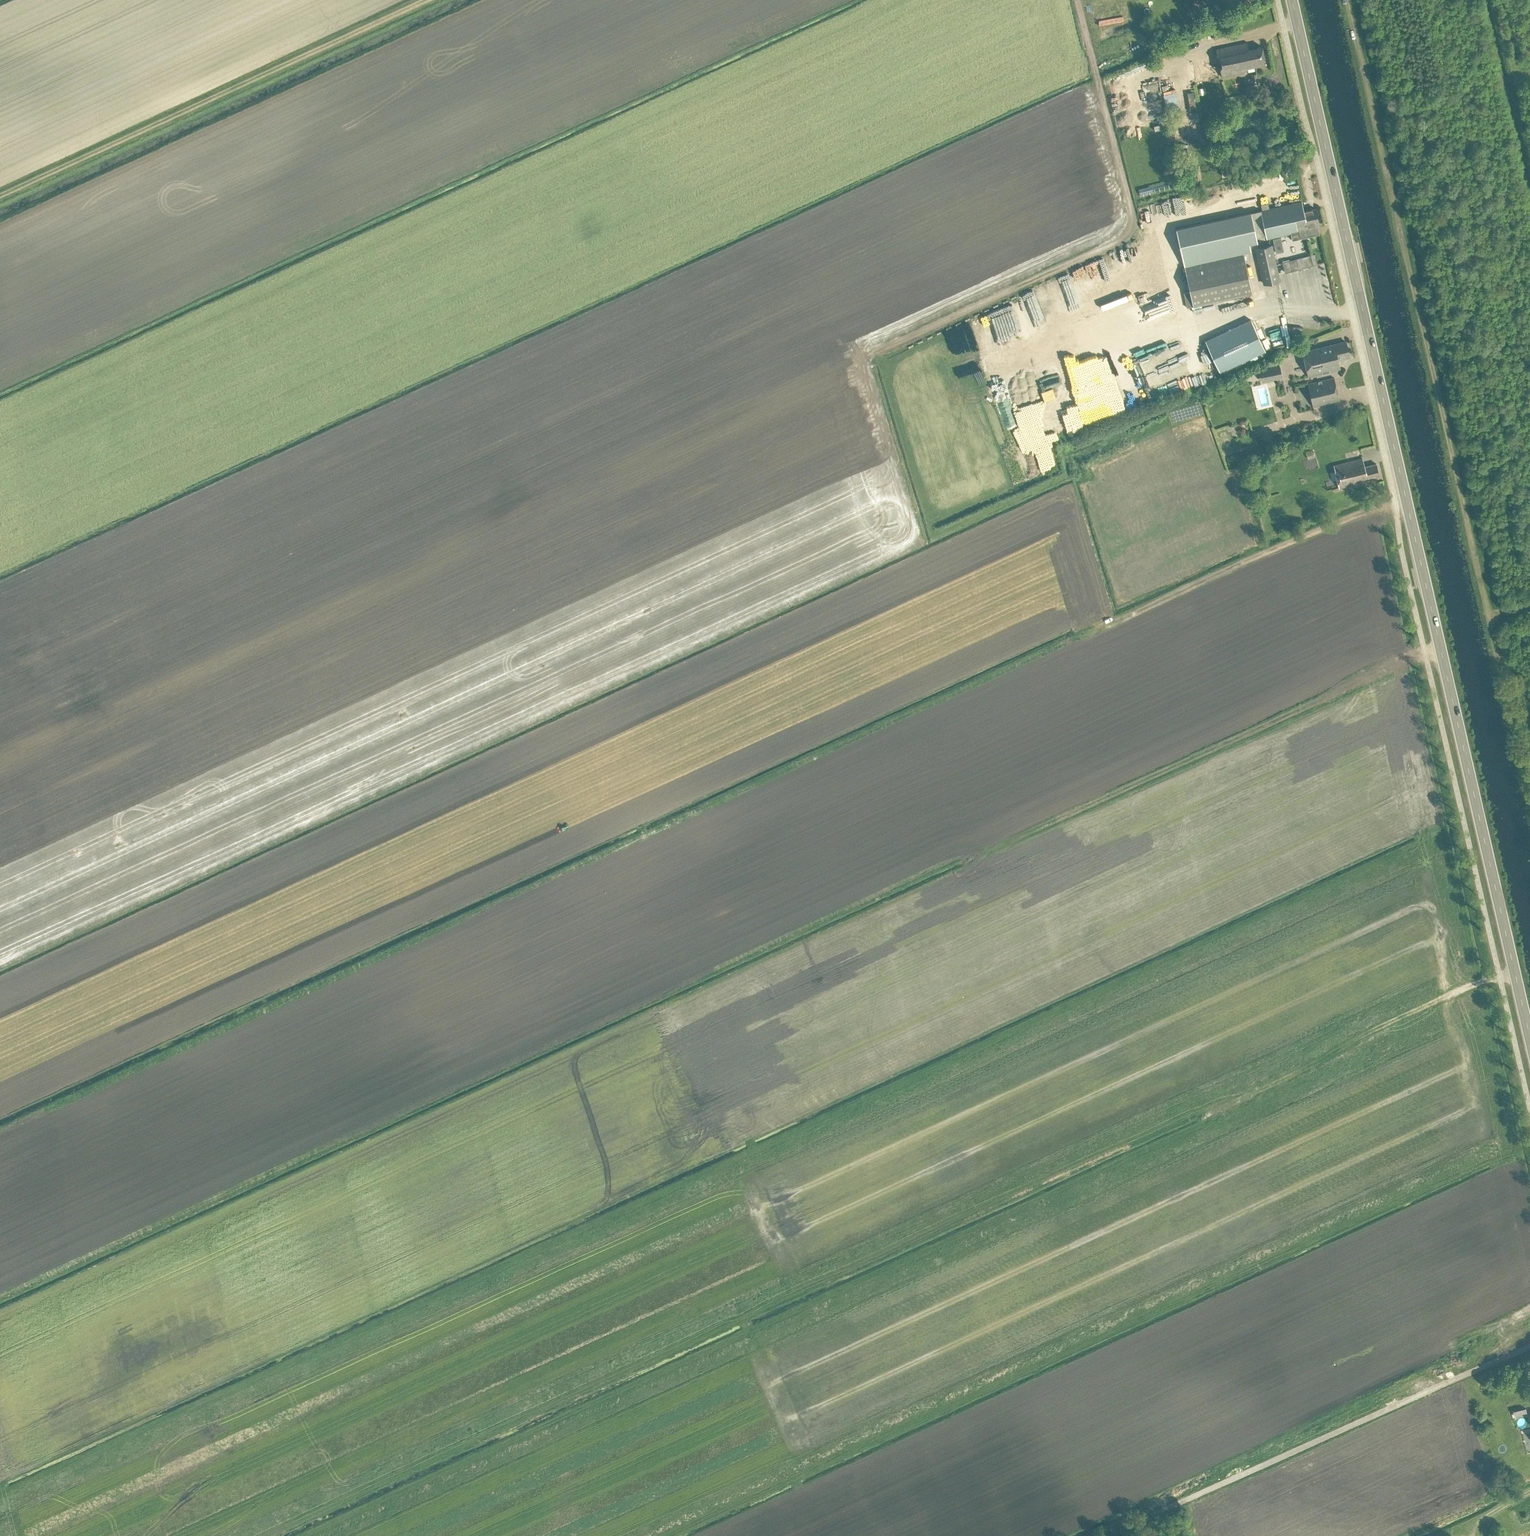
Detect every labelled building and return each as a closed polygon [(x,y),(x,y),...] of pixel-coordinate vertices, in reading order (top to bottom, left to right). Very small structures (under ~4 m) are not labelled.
[(1246,68),(1265,64),(1262,46),(1248,49),(1246,42),(1216,49),(1218,57),(1222,76),(1246,71),(1246,68)] [(1220,70),(1218,57),(1192,62),(1196,81),(1209,78),(1208,72),(1220,70)] [(1318,233),(1316,225),(1318,225),(1314,208),(1304,210),(1302,201),(1260,210),(1266,235),(1266,238),(1290,233),(1292,239),(1318,233)] [(1266,235),(1260,210),(1251,212),(1250,212),(1176,228),(1193,306),(1250,293),(1242,253),(1250,251),(1248,243),(1257,241),(1256,237),(1266,235)] [(1272,238),(1276,252),(1283,251),(1280,236),(1272,238)] [(1256,248),(1264,283),(1278,280),(1270,245),(1256,248)] [(1317,264),(1315,253),(1282,262),(1285,272),(1317,264)] [(1106,286),(1128,270),(1125,265),(1103,281),(1106,286)] [(1205,340),(1219,371),(1263,350),(1249,320),(1205,340)] [(1349,357),(1345,341),(1302,352),(1308,376),(1340,369),(1337,359),(1349,357)] [(1262,381),(1282,377),(1279,364),(1259,369),(1262,381)] [(1190,372),(1192,383),(1199,382),(1197,371),(1190,372)] [(1313,406),(1339,400),(1333,377),(1307,383),(1313,406)] [(1364,466),(1362,458),(1334,465),(1339,487),(1367,480),(1367,478),(1378,476),(1376,463),(1364,466)] [(1505,1382),(1497,1386),(1499,1391),(1507,1387),(1505,1382)] [(1525,1407),(1513,1410),(1515,1416),(1527,1413),(1525,1407)]
